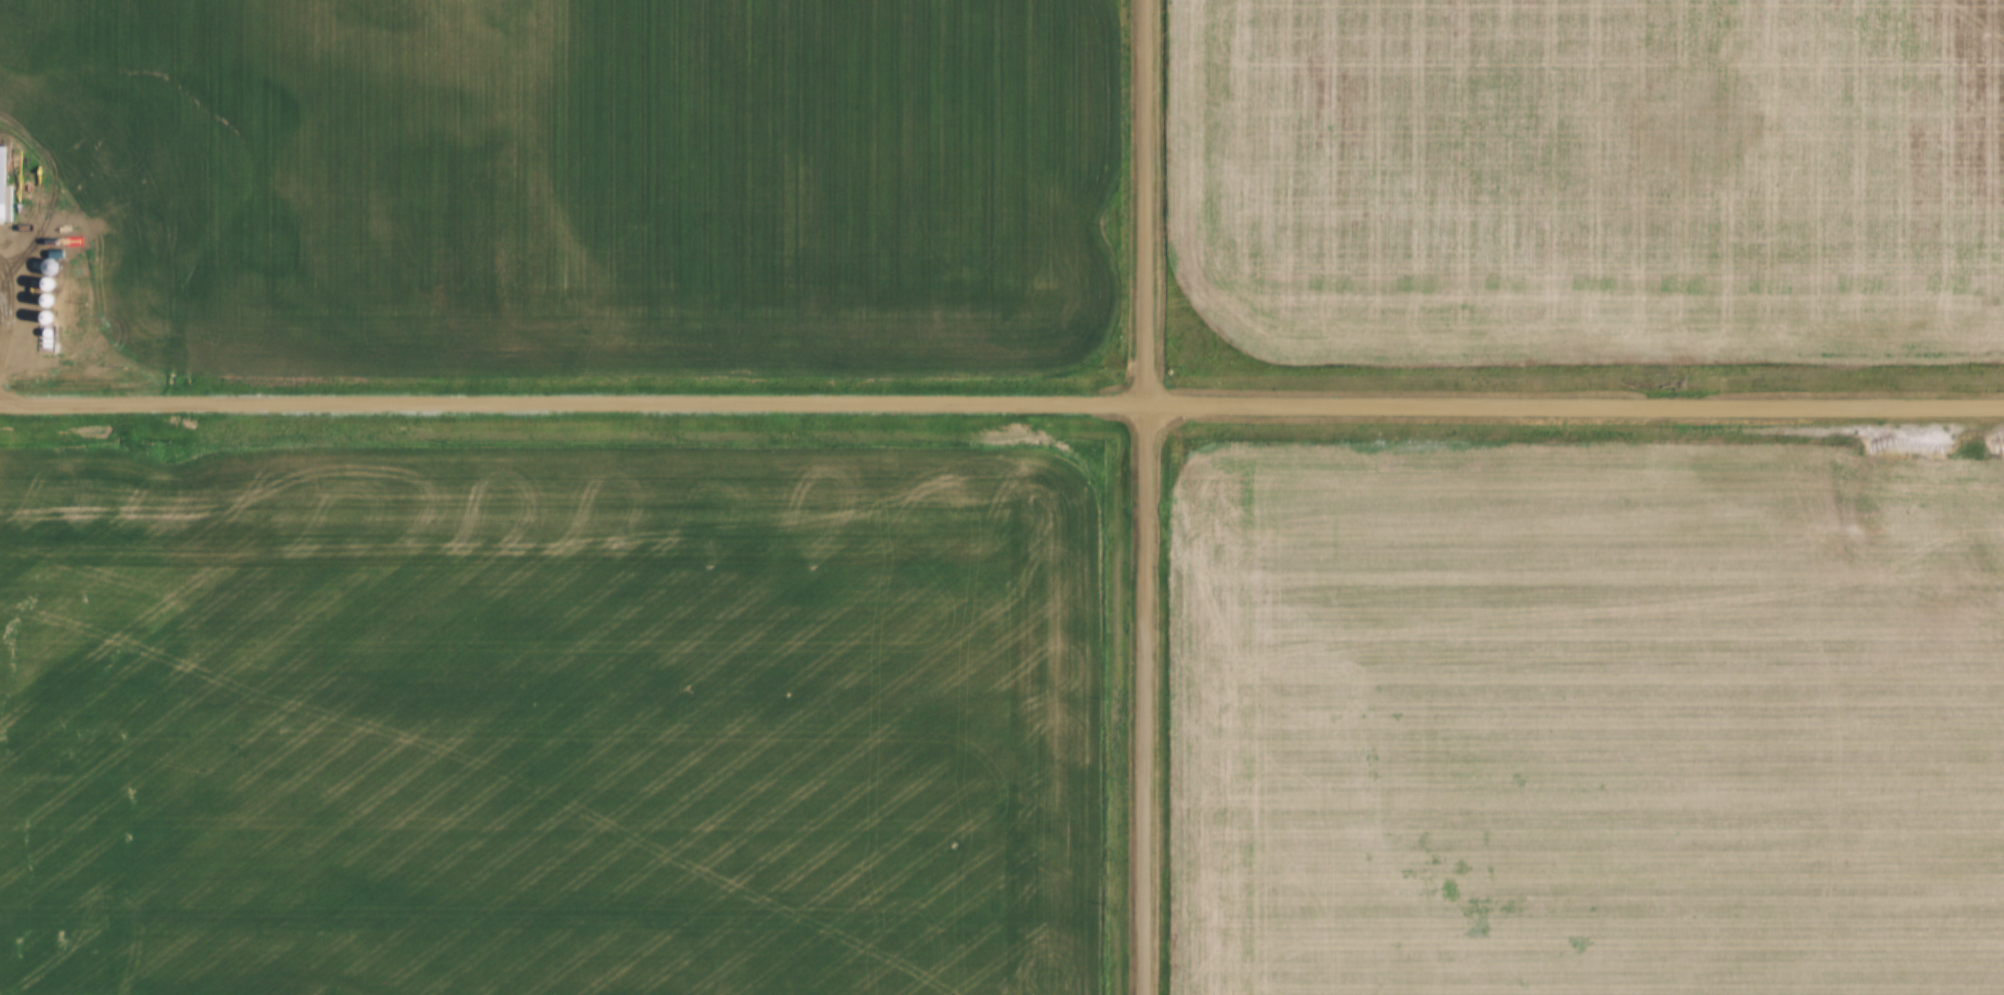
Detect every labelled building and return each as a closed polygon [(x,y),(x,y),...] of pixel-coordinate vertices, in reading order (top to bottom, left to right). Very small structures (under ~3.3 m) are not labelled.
[(49,277),(49,263),(40,263),(40,282),(36,282),(36,308),(49,308),(49,277)] [(37,326),(45,326),(44,316),(36,317),(37,326)]
